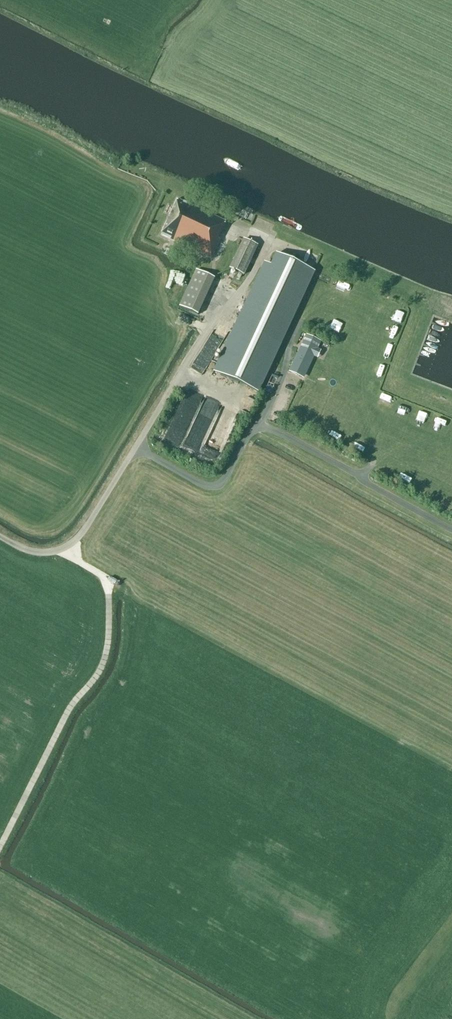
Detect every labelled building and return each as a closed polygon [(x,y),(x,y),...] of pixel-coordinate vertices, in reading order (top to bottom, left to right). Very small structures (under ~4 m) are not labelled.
[(221,231),(226,222),(177,199),(161,235),(211,258),(223,232),(221,231)] [(243,275),(257,246),(244,239),(230,269),(243,275)] [(242,326),(280,344),(313,272),(276,254),(242,326)] [(198,311),(215,274),(197,266),(180,302),(198,311)] [(320,342),(306,336),(302,343),(316,350),(320,342)] [(196,359),(205,363),(210,352),(201,348),(196,359)] [(311,355),(299,350),(288,372),(300,378),(311,355)] [(277,378),(272,375),(265,391),(270,394),(277,378)] [(249,409),(256,400),(245,393),(238,401),(249,409)]
